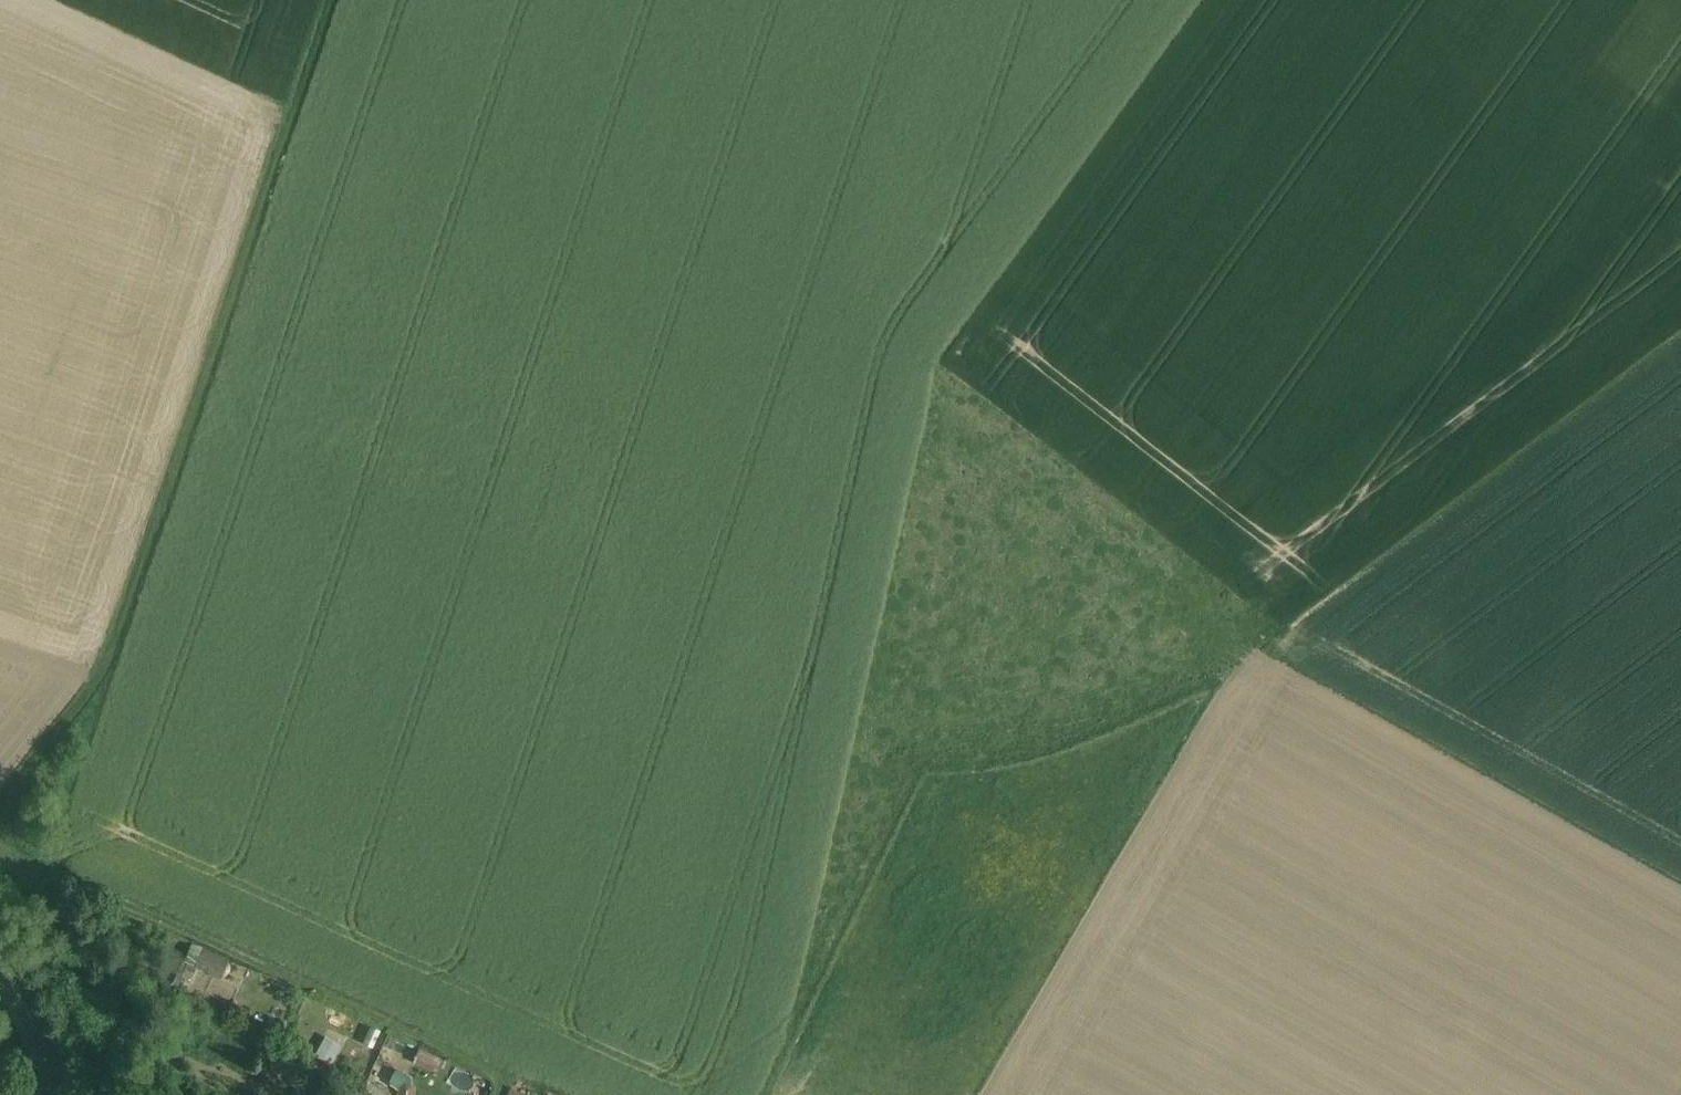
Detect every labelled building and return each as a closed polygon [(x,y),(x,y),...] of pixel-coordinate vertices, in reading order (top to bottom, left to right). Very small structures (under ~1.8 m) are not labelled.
[(204,945),(195,964),(223,977),(232,958),(204,945)] [(213,991),(219,978),(194,966),(188,979),(213,991)] [(445,1054),(417,1041),(410,1057),(438,1069),(445,1054)]
